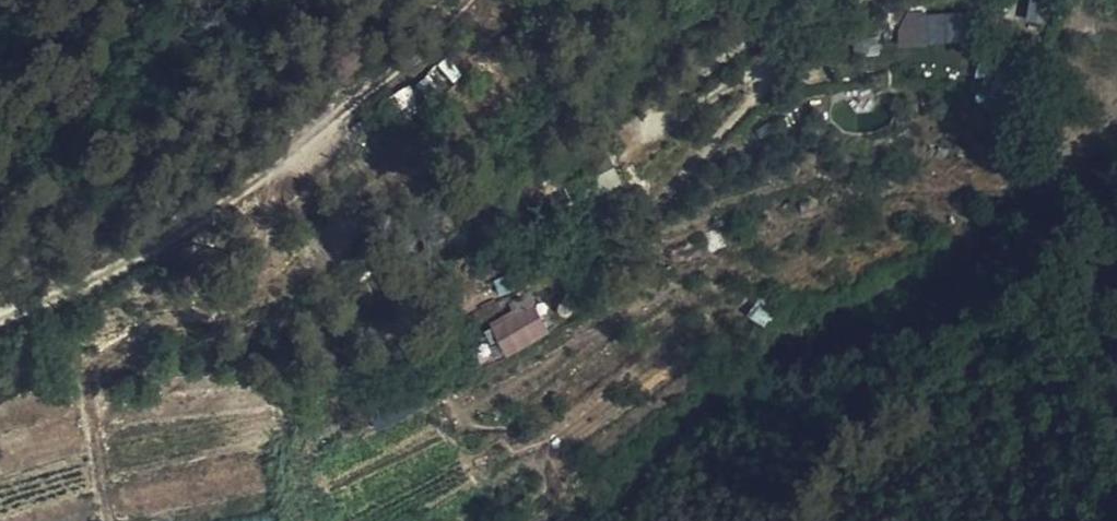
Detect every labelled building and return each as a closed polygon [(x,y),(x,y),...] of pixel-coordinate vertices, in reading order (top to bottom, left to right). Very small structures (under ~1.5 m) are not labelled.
[(898,16),(900,46),(961,41),(959,11),(898,16)] [(430,77),(448,95),(466,78),(448,60),(430,77)] [(414,90),(396,98),(403,114),(421,107),(414,90)] [(554,333),(537,298),(486,323),(504,358),(554,333)]
